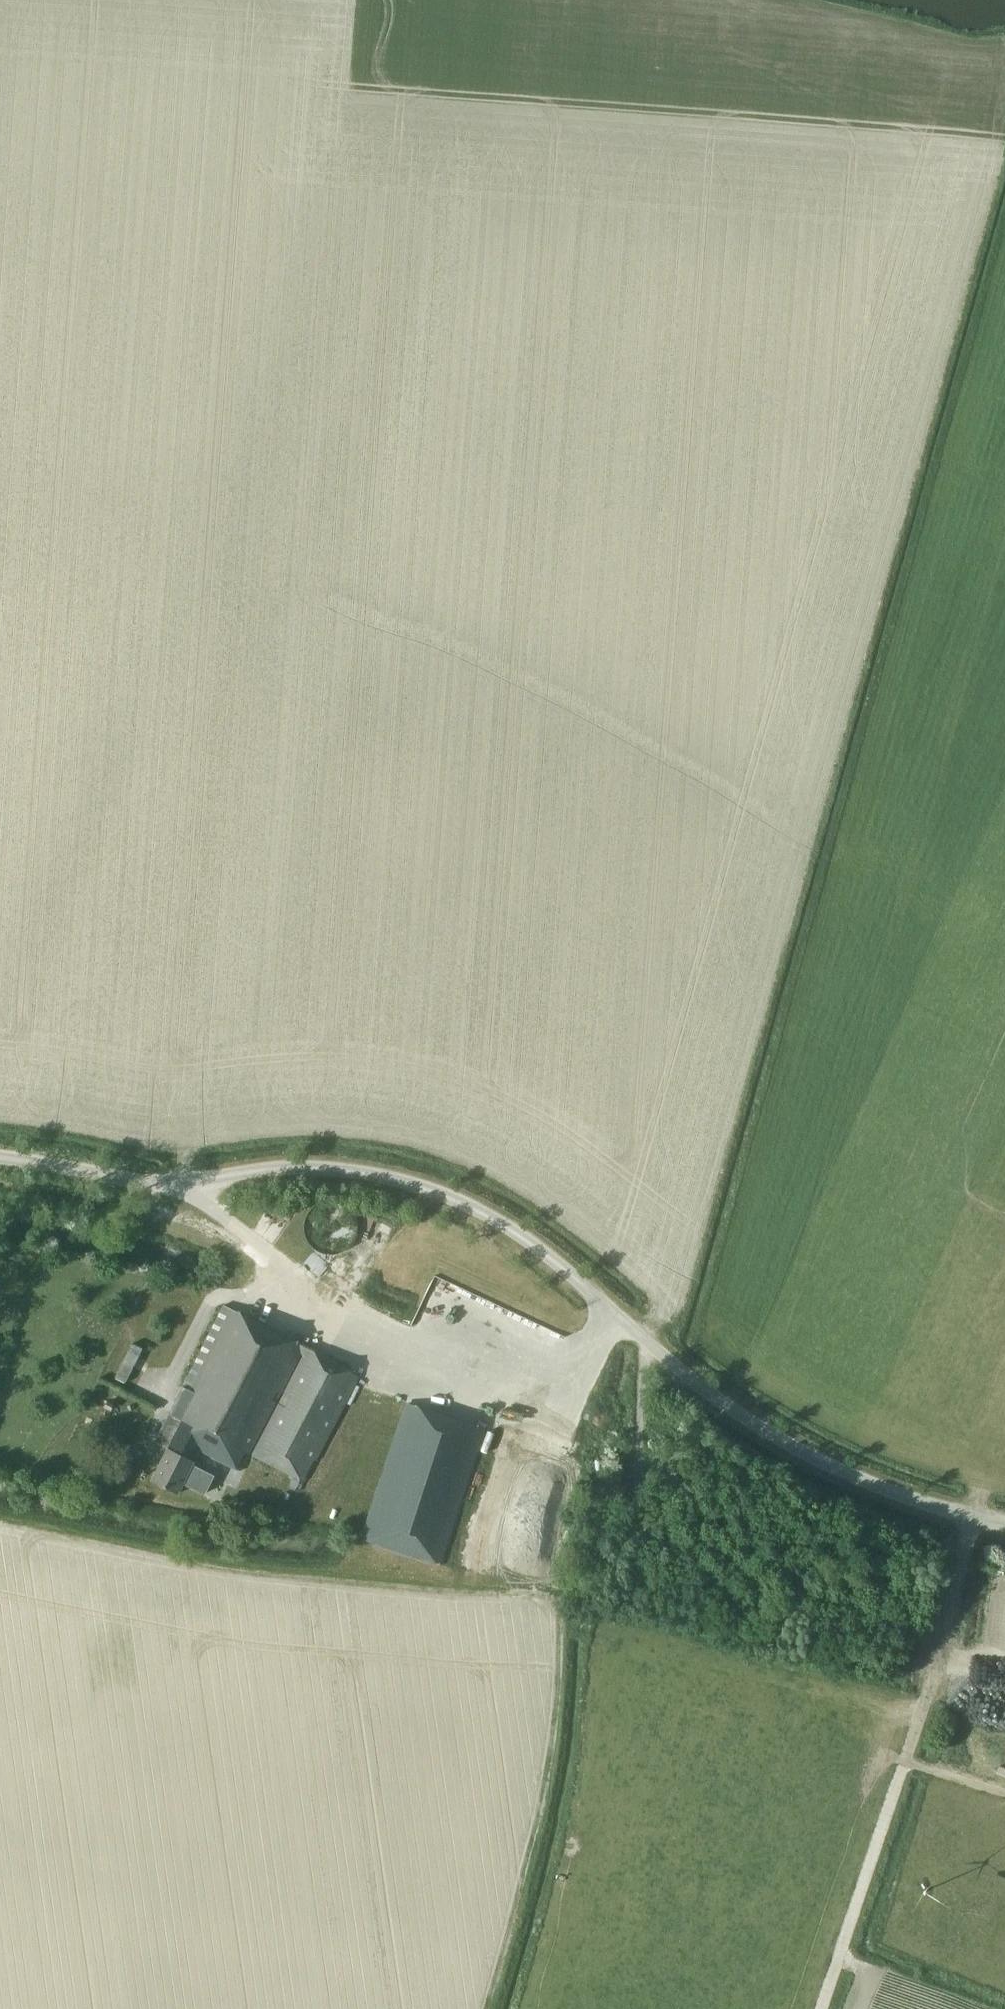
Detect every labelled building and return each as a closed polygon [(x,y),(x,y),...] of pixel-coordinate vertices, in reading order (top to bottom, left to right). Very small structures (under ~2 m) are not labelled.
[(375,1244),(381,1217),(371,1214),(365,1241),(375,1244)] [(213,1476),(213,1475),(191,1464),(199,1449),(240,1470),(248,1453),(304,1481),(358,1373),(223,1304),(168,1413),(181,1420),(151,1480),(177,1493),(182,1482),(204,1493),(213,1476)] [(441,1563),(451,1532),(485,1428),(407,1403),(363,1539),(441,1563)] [(989,1758),(990,1768),(1004,1767),(1004,1757),(989,1758)]
